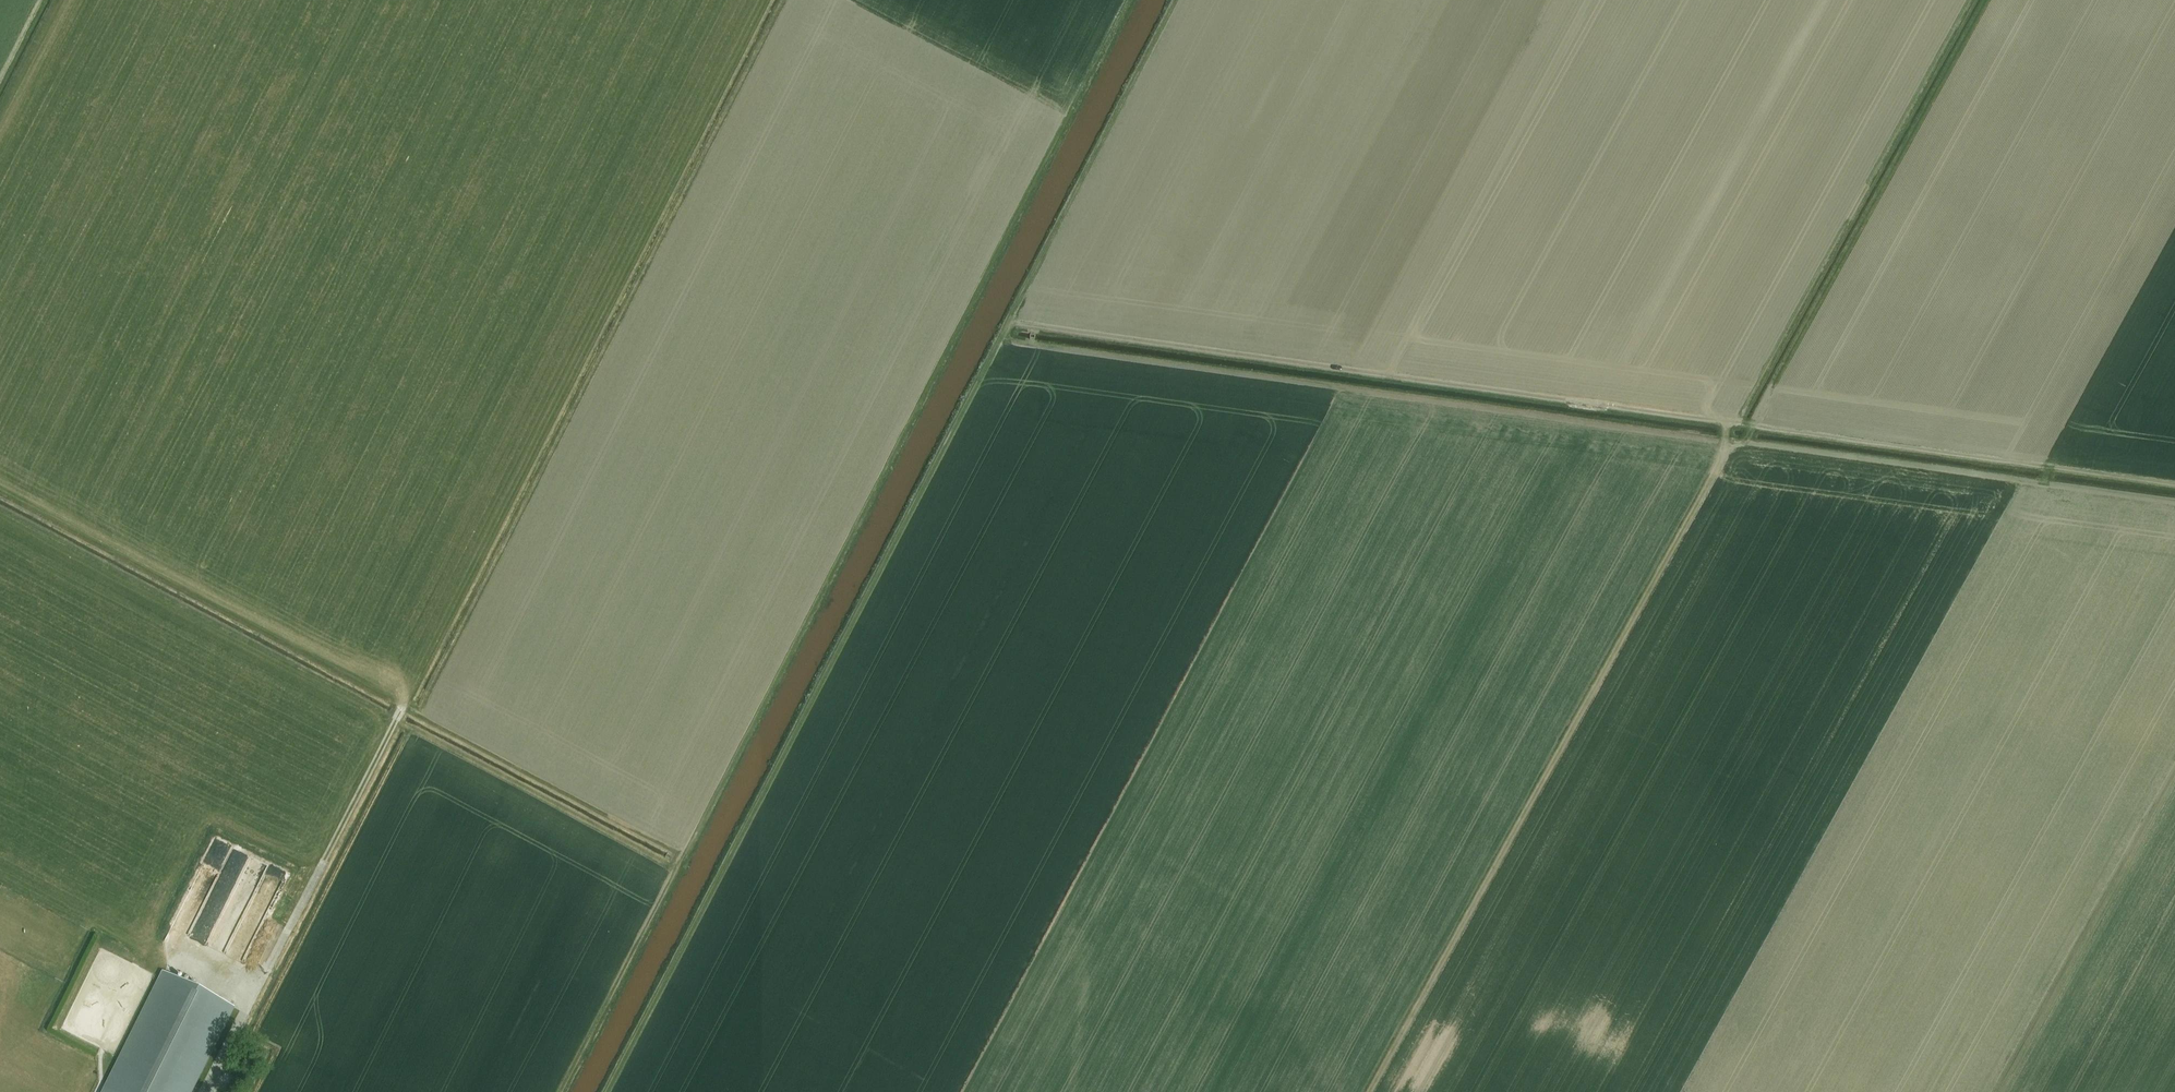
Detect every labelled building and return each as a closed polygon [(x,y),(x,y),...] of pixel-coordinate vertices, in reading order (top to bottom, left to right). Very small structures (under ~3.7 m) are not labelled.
[(182,908),(174,926),(194,935),(191,940),(208,947),(233,887),(223,883),(216,901),(206,897),(198,915),(182,908)] [(245,960),(261,923),(245,916),(229,953),(245,960)] [(235,1007),(162,971),(102,1091),(193,1091),(235,1007)]
